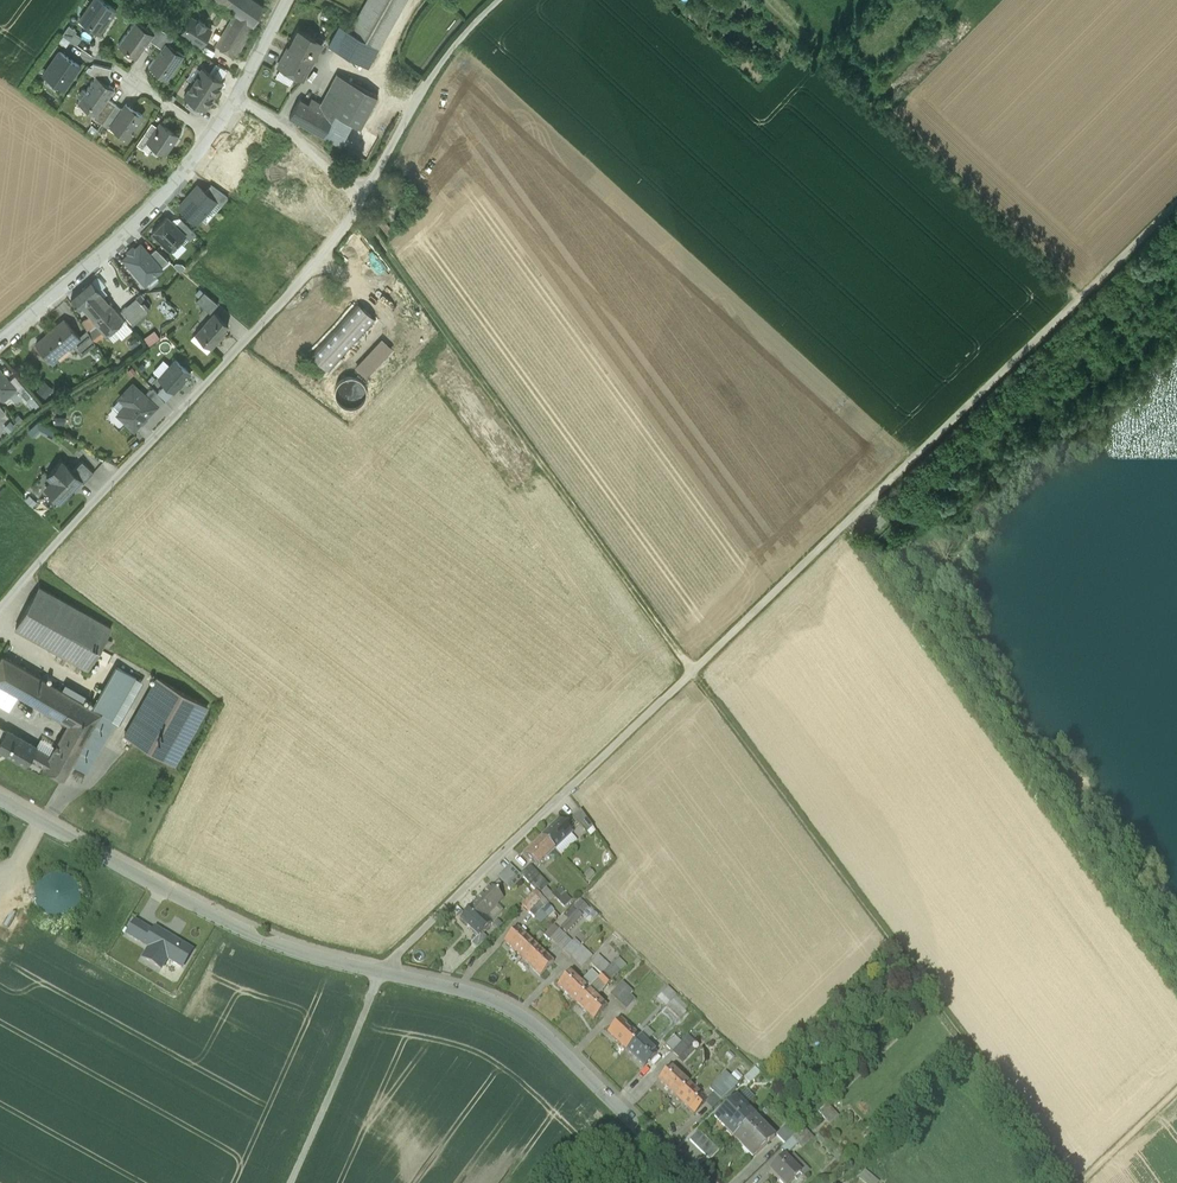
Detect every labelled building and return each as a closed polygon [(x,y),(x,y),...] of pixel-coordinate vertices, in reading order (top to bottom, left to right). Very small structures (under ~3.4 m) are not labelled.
[(99,34),(116,10),(102,0),(93,0),(79,20),(99,34)] [(234,14),(253,25),(251,29),(256,31),(267,10),(253,0),(215,0),(234,14)] [(379,48),(407,0),(367,0),(349,31),(379,48)] [(323,13),(321,18),(327,21),(329,16),(323,13)] [(215,46),(237,58),(251,29),(253,25),(234,14),(215,46)] [(181,33),(201,46),(211,30),(204,26),(205,24),(199,20),(198,22),(191,18),(181,33)] [(150,39),(153,34),(150,32),(134,20),(116,42),(126,50),(126,49),(136,57),(150,39)] [(328,45),(368,68),(379,48),(349,31),(339,25),(328,45)] [(63,35),(76,45),(81,38),(74,32),(75,30),(69,26),(63,35)] [(155,44),(164,32),(155,26),(150,32),(153,34),(150,39),(155,44)] [(303,81),(318,54),(324,43),(315,38),(297,28),(276,67),(303,81)] [(165,43),(168,45),(173,38),(164,32),(155,44),(161,48),(165,43)] [(317,34),(315,38),(324,43),(318,54),(319,55),(327,40),(317,34)] [(147,66),(165,80),(184,57),(168,45),(165,43),(161,48),(147,66)] [(80,65),(60,51),(43,74),(64,88),(80,65)] [(96,76),(108,84),(113,78),(109,76),(111,68),(93,63),(92,67),(88,66),(86,70),(96,76)] [(193,83),(214,96),(223,82),(202,68),(193,83)] [(308,104),(300,99),(289,118),(323,137),(335,114),(344,119),(360,128),(378,97),(337,74),(321,103),(311,98),(308,104)] [(108,84),(96,76),(86,91),(84,89),(84,90),(82,89),(81,91),(79,91),(79,94),(77,96),(80,98),(78,102),(96,115),(98,111),(99,111),(108,99),(115,89),(108,84)] [(201,108),(205,110),(214,96),(193,83),(184,97),(189,100),(201,108)] [(115,104),(108,99),(99,111),(98,111),(96,115),(93,118),(102,123),(115,104)] [(201,108),(189,100),(185,106),(197,114),(201,108)] [(122,109),(115,104),(102,123),(109,128),(110,126),(122,109)] [(143,115),(126,104),(122,109),(110,126),(127,138),(143,115)] [(344,119),(335,114),(323,137),(331,142),(344,119)] [(165,154),(178,135),(160,122),(157,126),(147,142),(165,154)] [(147,142),(157,126),(152,123),(136,145),(142,148),(147,142)] [(216,201),(215,201),(221,206),(228,198),(211,185),(205,192),(216,201)] [(215,201),(216,201),(205,192),(198,186),(179,208),(182,211),(187,215),(196,223),(215,201)] [(170,251),(185,236),(175,226),(167,218),(152,233),(170,251)] [(175,226),(185,236),(190,240),(196,234),(181,220),(175,226)] [(162,269),(141,244),(123,260),(143,282),(152,274),(155,276),(162,269)] [(115,262),(107,266),(111,274),(120,270),(115,262)] [(81,307),(100,291),(91,281),(71,299),(79,309),(81,307)] [(100,291),(81,307),(95,323),(106,335),(113,329),(124,320),(110,305),(112,303),(106,297),(105,298),(100,291)] [(196,302),(210,314),(218,304),(204,292),(196,302)] [(136,299),(121,311),(132,324),(147,311),(136,299)] [(374,321),(355,304),(308,356),(327,373),(374,321)] [(214,311),(197,331),(213,345),(225,331),(223,330),(228,324),(214,311)] [(79,336),(64,319),(36,343),(52,362),(57,358),(56,356),(71,343),(79,336)] [(132,330),(124,320),(113,329),(121,339),(132,330)] [(106,335),(95,323),(88,329),(96,343),(106,335)] [(87,329),(79,336),(71,343),(81,355),(95,344),(87,329)] [(149,344),(160,338),(155,330),(145,337),(149,344)] [(390,351),(378,341),(355,366),(367,376),(390,351)] [(158,382),(174,395),(191,376),(176,362),(158,382)] [(0,370),(0,398),(3,401),(15,392),(17,390),(0,370)] [(364,407),(365,379),(338,378),(337,406),(364,407)] [(37,388),(44,395),(53,388),(46,380),(37,388)] [(118,414),(134,429),(155,406),(132,384),(120,397),(127,404),(118,414)] [(22,385),(17,390),(15,392),(25,403),(32,396),(22,385)] [(42,432),(51,439),(55,432),(37,419),(28,432),(38,438),(42,432)] [(55,497),(60,502),(81,481),(81,480),(72,471),(61,461),(47,476),(51,481),(54,483),(48,491),(49,492),(55,497)] [(82,461),(72,471),(81,480),(81,481),(83,483),(93,472),(82,461)] [(54,483),(51,481),(45,488),(48,491),(54,483)] [(111,628),(39,586),(15,628),(88,669),(111,628)] [(2,655),(0,659),(0,702),(10,707),(18,693),(68,721),(50,752),(7,728),(7,729),(0,740),(0,741),(0,749),(25,763),(29,757),(43,765),(42,765),(63,777),(72,763),(86,771),(116,720),(112,718),(136,677),(117,666),(93,707),(2,655)] [(156,677),(123,734),(176,764),(209,707),(156,677)] [(592,829),(580,812),(572,820),(586,835),(592,829)] [(571,836),(559,822),(541,839),(554,852),(571,836)] [(554,852),(541,839),(523,856),(536,869),(554,852)] [(529,868),(519,877),(545,904),(552,897),(555,895),(529,868)] [(497,880),(507,890),(519,878),(509,869),(497,880)] [(45,880),(39,885),(35,891),(33,899),(34,907),(37,914),(42,919),(49,923),(57,924),(65,923),(71,919),(77,913),(80,906),(81,898),(79,891),(74,884),(68,880),(60,877),(53,877),(45,880)] [(502,899),(490,889),(473,907),(484,918),(485,918),(502,899)] [(559,890),(555,895),(552,897),(563,908),(570,901),(559,890)] [(531,896),(521,908),(532,919),(542,908),(531,896)] [(484,918),(473,907),(460,921),(477,938),(478,938),(481,935),(491,924),(485,918),(484,918)] [(576,913),(561,929),(566,934),(581,918),(576,913)] [(133,925),(126,937),(148,949),(143,958),(161,968),(165,961),(181,970),(190,953),(169,942),(167,945),(133,925)] [(571,943),(554,926),(543,937),(549,942),(550,941),(562,953),(571,943)] [(521,961),(535,946),(516,928),(502,943),(521,961)] [(487,940),(481,935),(478,938),(477,938),(470,945),(476,951),(487,940)] [(580,947),(574,941),(571,943),(562,953),(569,959),(580,947)] [(539,977),(553,963),(535,946),(521,961),(539,977)] [(591,958),(580,947),(569,959),(580,969),(591,958)] [(589,965),(601,976),(603,974),(609,967),(603,961),(608,957),(602,951),(589,965)] [(603,974),(611,981),(620,972),(612,964),(609,967),(603,974)] [(575,1004),(588,990),(570,972),(556,986),(575,1004)] [(596,981),(604,989),(611,981),(603,974),(601,976),(596,981)] [(649,978),(633,994),(636,998),(652,982),(649,978)] [(596,981),(588,990),(597,998),(605,989),(604,989),(596,981)] [(623,985),(610,998),(620,1007),(630,997),(633,994),(623,985)] [(657,998),(665,1006),(676,996),(668,987),(657,998)] [(593,1021),(606,1007),(597,998),(588,990),(575,1004),(593,1021)] [(630,997),(620,1007),(625,1012),(635,1002),(630,997)] [(676,997),(666,1007),(679,1020),(689,1011),(676,997)] [(625,1051),(638,1037),(619,1019),(606,1033),(625,1051)] [(681,1044),(672,1054),(683,1064),(695,1052),(690,1047),(694,1043),(687,1036),(680,1043),(681,1044)] [(642,1067),(656,1053),(638,1037),(625,1051),(642,1067)] [(664,1047),(671,1053),(680,1043),(673,1037),(664,1047)] [(676,1099),(689,1085),(670,1068),(657,1082),(676,1099)] [(744,1080),(749,1085),(760,1075),(754,1070),(744,1080)] [(731,1086),(726,1081),(713,1094),(718,1099),(731,1086)] [(693,1115),(706,1101),(689,1085),(676,1099),(693,1115)] [(755,1120),(735,1099),(717,1117),(727,1127),(724,1130),(733,1140),(755,1120)] [(829,1125),(837,1118),(826,1106),(818,1114),(829,1125)] [(774,1140),(755,1120),(733,1140),(743,1150),(746,1147),(756,1157),(774,1140)] [(775,1137),(785,1147),(791,1140),(798,1134),(789,1124),(775,1137)] [(694,1147),(703,1138),(698,1133),(689,1142),(694,1147)] [(699,1152),(708,1143),(703,1138),(694,1147),(699,1152)] [(797,1147),(791,1140),(785,1147),(780,1151),(786,1158),(797,1147)] [(704,1157),(713,1147),(708,1143),(699,1152),(704,1157)] [(709,1162),(718,1152),(713,1147),(704,1157),(709,1162)] [(781,1159),(768,1173),(778,1182),(792,1182),(799,1177),(781,1159)]
